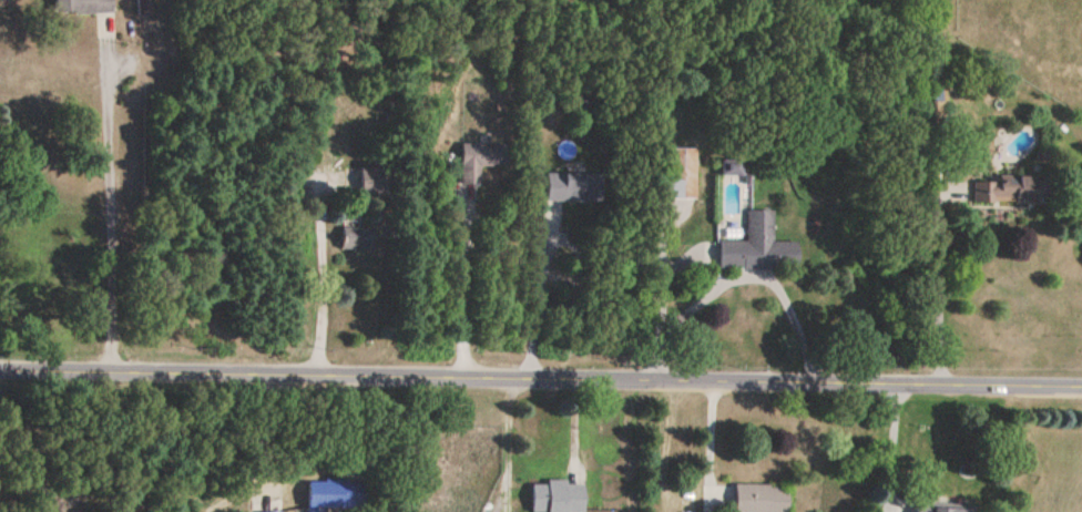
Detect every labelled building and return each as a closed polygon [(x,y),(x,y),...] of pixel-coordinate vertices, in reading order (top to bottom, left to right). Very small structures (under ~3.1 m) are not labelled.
[(54,16),(111,15),(111,0),(54,0),(54,16)] [(460,149),(459,187),(481,188),(481,169),(509,170),(509,150),(460,149)] [(696,151),(669,151),(668,202),(696,202),(696,151)] [(386,175),(360,175),(360,198),(386,198),(386,175)] [(546,203),(596,203),(596,175),(546,175),(546,203)] [(975,179),(974,204),(1046,206),(1046,180),(975,179)] [(797,271),(797,244),(773,244),(773,213),(746,213),(746,243),(718,243),(718,271),(797,271)] [(341,227),(340,253),(379,254),(380,229),(341,227)] [(307,510),(363,511),(363,484),(307,484),(307,510)] [(530,511),(583,511),(583,484),(531,484),(530,511)] [(788,488),(734,488),(734,511),(788,511),(788,488)]
